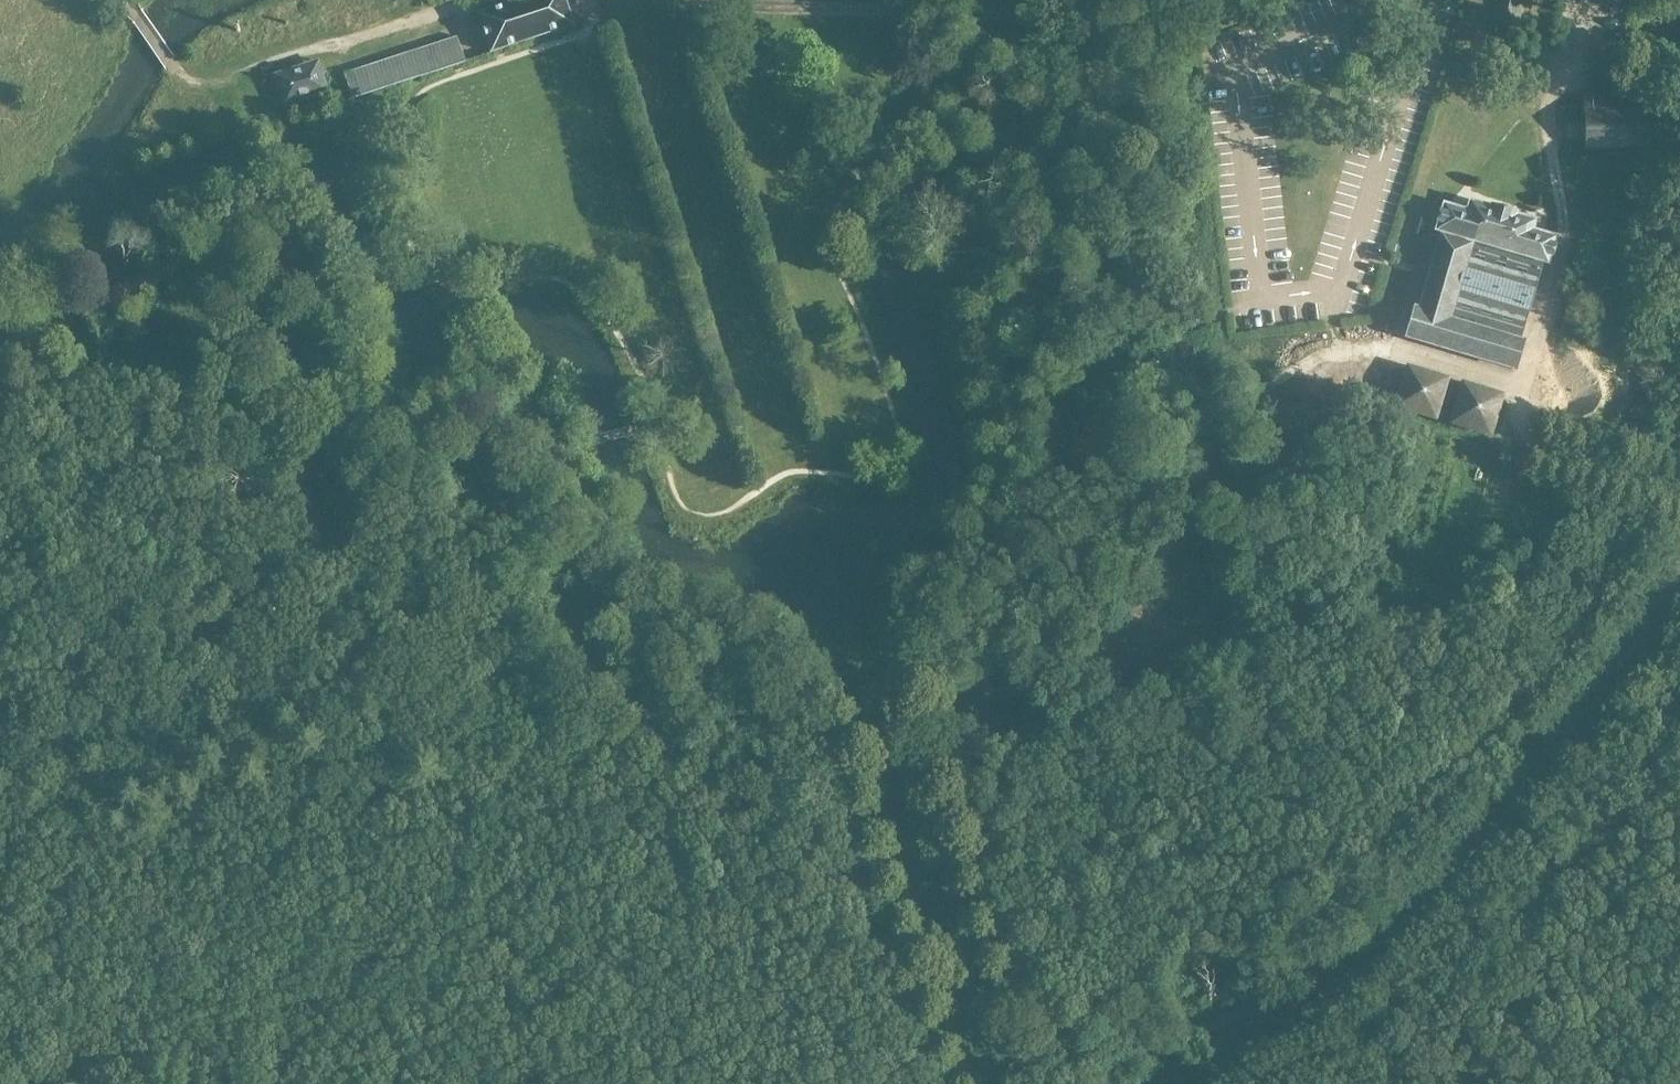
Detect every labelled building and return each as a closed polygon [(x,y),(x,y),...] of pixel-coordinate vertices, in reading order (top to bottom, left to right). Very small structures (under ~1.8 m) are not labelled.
[(492,51),(573,24),(566,0),(521,0),(480,14),(492,51)] [(1518,23),(1523,0),(1495,0),(1491,16),(1518,23)] [(465,62),(464,60),(456,36),(344,73),(353,99),(420,77),(465,62)] [(329,90),(319,61),(275,75),(285,104),(329,90)] [(1645,149),(1644,93),(1582,94),(1583,150),(1645,149)] [(1405,336),(1514,369),(1522,342),(1517,340),(1542,260),(1546,261),(1552,239),(1530,232),(1532,222),(1467,203),(1465,209),(1442,202),(1433,232),(1439,234),(1418,306),(1413,305),(1405,336)] [(1450,384),(1410,373),(1399,417),(1438,427),(1450,384)] [(1501,399),(1462,389),(1451,433),(1490,443),(1501,399)]
